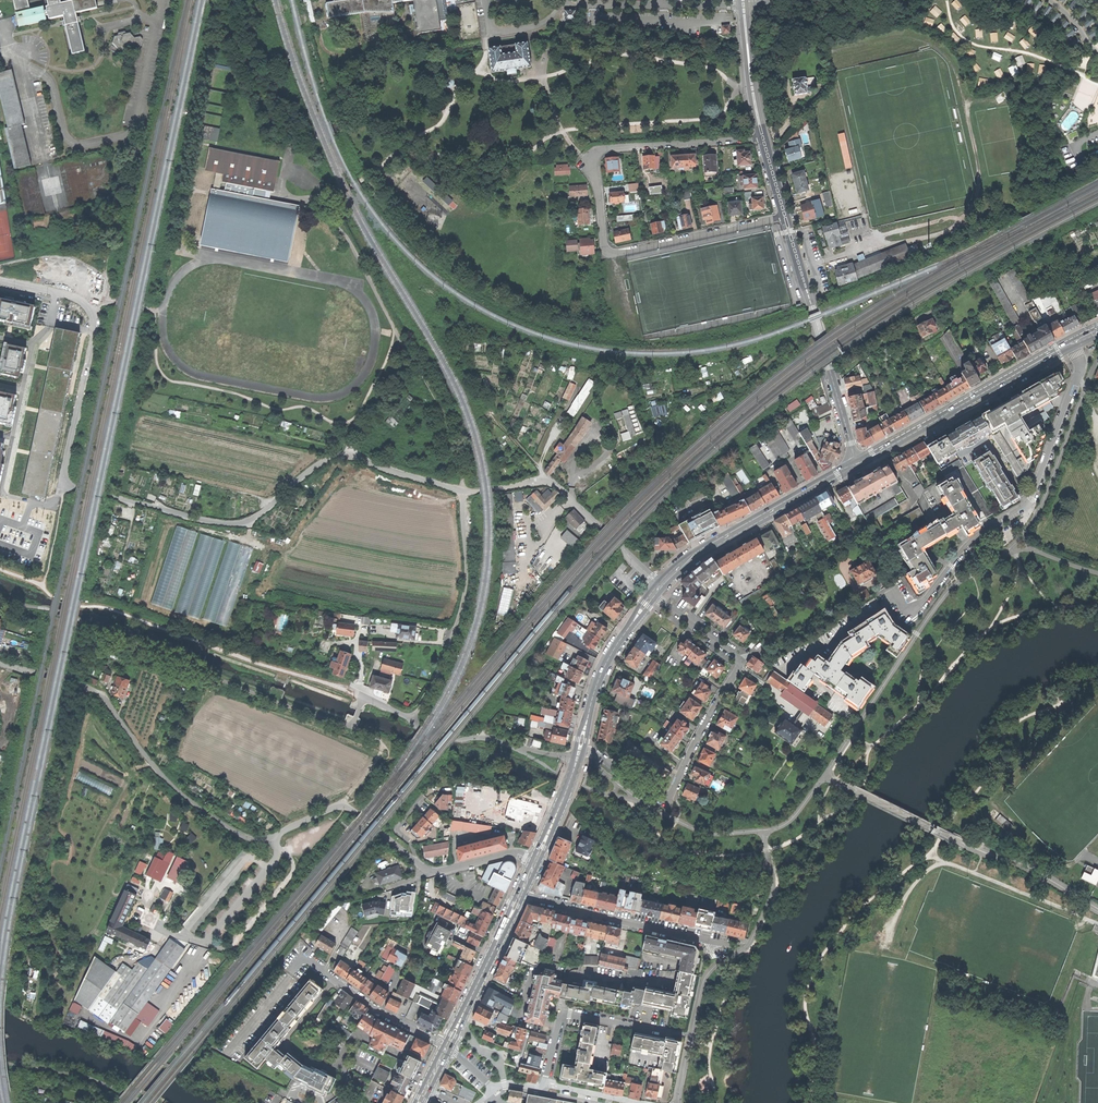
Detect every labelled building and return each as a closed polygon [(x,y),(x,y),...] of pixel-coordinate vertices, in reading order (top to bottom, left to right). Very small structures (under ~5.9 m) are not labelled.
[(46,17),(45,11),(44,6),(43,7),(30,10),(28,0),(14,0),(17,13),(16,13),(18,20),(19,27),(20,27),(20,26),(46,20),(46,21),(47,21),(46,17)] [(72,55),(85,52),(77,13),(97,9),(96,0),(71,0),(71,1),(60,3),(59,0),(46,0),(48,6),(45,7),(46,11),(45,11),(46,17),(48,16),(48,20),(64,17),(72,55)] [(315,22),(310,0),(304,0),(309,23),(315,22)] [(334,2),(327,3),(329,18),(364,13),(366,21),(363,21),(366,39),(378,32),(379,34),(396,23),(393,3),(392,0),(334,0),(334,2)] [(436,0),(414,0),(419,34),(440,31),(439,21),(436,0)] [(439,21),(445,20),(442,0),(436,0),(439,21)] [(952,3),(959,10),(964,5),(959,0),(956,0),(952,3)] [(1042,2),(1039,0),(1038,0),(1033,7),(1038,10),(1042,2)] [(1080,0),(1074,0),(1069,5),(1074,9),(1081,0),(1080,0)] [(936,5),(931,11),(938,17),(943,11),(936,5)] [(1048,17),(1053,7),(1048,5),(1043,14),(1048,17)] [(1082,17),(1090,10),(1087,6),(1079,13),(1082,17)] [(978,7),(973,12),(979,19),(984,15),(978,7)] [(565,21),(576,21),(576,10),(565,10),(565,21)] [(1051,18),(1055,22),(1062,15),(1058,11),(1051,18)] [(991,14),(986,21),(993,25),(997,18),(991,14)] [(966,15),(961,19),(967,26),(972,22),(966,15)] [(1084,23),(1087,27),(1095,20),(1092,16),(1084,23)] [(933,27),(935,20),(926,17),(924,25),(933,27)] [(1015,21),(1006,19),(1004,26),(1014,29),(1015,21)] [(1062,30),(1070,23),(1066,19),(1058,27),(1062,30)] [(943,34),(948,29),(942,23),(938,28),(943,34)] [(1031,25),(1027,30),(1034,35),(1038,30),(1031,25)] [(1089,33),(1091,37),(1097,33),(1097,27),(1089,33)] [(1076,32),(1073,28),(1064,34),(1067,38),(1076,32)] [(1009,31),(1005,37),(1013,42),(1017,37),(1009,31)] [(143,39),(141,37),(134,38),(130,34),(129,34),(127,34),(125,32),(118,34),(117,36),(115,37),(113,43),(117,48),(120,48),(123,50),(128,49),(129,45),(135,44),(140,48),(143,39)] [(961,38),(954,32),(950,36),(957,42),(961,38)] [(998,32),(991,33),(992,42),(999,41),(998,32)] [(1026,37),(1020,42),(1026,49),(1032,45),(1026,37)] [(1079,38),(1070,43),(1073,48),(1082,43),(1079,38)] [(501,73),(507,72),(507,75),(512,75),(516,74),(516,70),(521,70),(521,69),(531,68),(527,43),(489,49),(488,49),(492,74),(501,72),(501,73)] [(1054,44),(1044,46),(1045,54),(1055,53),(1054,44)] [(974,57),(977,51),(967,46),(964,52),(974,57)] [(995,51),(992,58),(1001,61),(1004,55),(995,51)] [(1023,55),(1016,58),(1019,66),(1027,63),(1023,55)] [(971,66),(977,72),(982,68),(976,61),(971,66)] [(1017,64),(1009,68),(1013,76),(1021,73),(1017,64)] [(1047,65),(1041,64),(1039,73),(1046,74),(1047,65)] [(1006,75),(1001,68),(995,71),(1000,79),(1006,75)] [(0,73),(0,87),(10,128),(22,125),(26,124),(13,70),(0,73)] [(989,79),(980,77),(979,85),(988,87),(989,79)] [(809,92),(809,88),(807,79),(805,79),(805,78),(792,80),(793,86),(793,88),(793,90),(794,90),(795,96),(807,94),(807,93),(809,92)] [(810,115),(796,129),(797,134),(813,117),(810,115)] [(221,127),(203,123),(200,138),(218,142),(221,127)] [(32,165),(22,125),(10,128),(7,128),(16,169),(32,165)] [(797,134),(796,129),(788,138),(789,142),(799,139),(797,134)] [(1079,135),(1077,130),(1069,134),(1071,139),(1079,135)] [(846,169),(851,167),(844,133),(838,134),(846,169)] [(799,147),(803,159),(804,159),(805,158),(805,157),(804,153),(803,153),(799,139),(789,142),(791,149),(799,147)] [(216,173),(213,189),(220,191),(222,182),(255,189),(256,185),(275,188),(280,161),(276,161),(213,149),(213,148),(210,147),(205,171),(216,173)] [(801,160),(803,159),(799,147),(791,149),(785,150),(787,156),(789,161),(800,158),(801,160)] [(737,152),(738,160),(738,166),(751,165),(750,160),(750,159),(751,158),(752,158),(751,155),(751,154),(750,154),(750,153),(748,153),(747,151),(737,152)] [(688,156),(683,156),(684,168),(685,168),(685,170),(689,170),(689,167),(696,167),(695,164),(697,164),(697,161),(695,161),(695,155),(694,155),(693,154),(690,154),(690,155),(690,156),(688,156)] [(672,157),(671,157),(671,162),(671,166),(672,166),(672,168),(679,168),(679,170),(684,170),(684,168),(683,156),(678,156),(677,156),(676,155),(672,155),(672,157)] [(704,156),(705,173),(717,172),(716,155),(709,156),(704,156)] [(651,156),(643,157),(644,170),(660,169),(659,157),(654,157),(654,156),(651,156)] [(612,174),(623,173),(622,158),(607,159),(607,162),(605,162),(606,167),(606,170),(608,169),(608,172),(611,172),(612,174)] [(556,175),(570,174),(569,170),(569,165),(558,166),(558,169),(556,169),(556,175)] [(795,184),(806,181),(804,177),(807,176),(805,169),(795,172),(795,174),(792,174),(793,179),(795,184)] [(743,176),(743,177),(744,187),(745,190),(758,188),(757,182),(756,175),(743,176)] [(433,190),(438,185),(429,177),(424,182),(433,190)] [(810,187),(808,180),(806,181),(795,184),(796,188),(797,193),(800,192),(801,194),(805,193),(804,191),(808,190),(808,188),(810,187)] [(639,183),(629,184),(630,192),(640,191),(639,183)] [(274,193),(275,188),(256,185),(255,189),(274,193)] [(570,197),(587,195),(587,191),(586,186),(570,187),(570,197)] [(213,189),(213,190),(203,239),(290,256),(300,206),(220,191),(213,189)] [(685,201),(692,199),(690,190),(683,191),(685,201)] [(827,207),(832,206),(829,191),(822,193),(827,207)] [(613,205),(619,204),(619,202),(624,202),(624,193),(610,194),(610,198),(611,203),(612,203),(613,205)] [(455,210),(459,205),(447,196),(444,200),(455,210)] [(752,199),(753,204),(753,210),(764,209),(764,208),(765,207),(765,205),(764,204),(763,202),(763,198),(752,199)] [(819,199),(807,203),(807,204),(801,206),(803,212),(805,219),(811,217),(811,219),(824,215),(819,199)] [(736,215),(742,214),(741,202),(729,203),(730,215),(736,215)] [(712,222),(719,220),(716,205),(701,208),(704,219),(707,219),(708,223),(712,222)] [(589,224),(589,218),(588,214),(588,209),(578,210),(579,225),(588,224),(589,224)] [(686,228),(692,226),(689,215),(680,217),(680,220),(678,220),(679,228),(682,227),(682,228),(686,228)] [(663,231),(666,231),(664,222),(651,224),(653,235),(659,234),(664,233),(663,231)] [(837,224),(823,228),(825,236),(826,239),(829,249),(842,245),(842,246),(851,243),(845,222),(837,225),(837,224)] [(615,238),(616,243),(631,240),(629,230),(621,231),(621,229),(615,231),(615,232),(614,233),(615,238)] [(202,246),(288,263),(290,256),(203,239),(202,246)] [(581,240),(581,243),(582,250),(582,254),(594,253),(593,246),(593,239),(581,240)] [(578,250),(577,243),(577,240),(567,241),(568,251),(578,250)] [(905,244),(852,265),(856,278),(911,257),(910,254),(919,250),(916,243),(907,247),(905,244)] [(857,279),(856,278),(852,265),(852,263),(837,268),(837,271),(835,272),(838,284),(857,279)] [(1048,343),(1054,340),(1031,299),(1014,268),(1007,272),(1035,322),(1036,322),(1040,329),(1038,330),(1039,332),(1035,334),(1042,347),(1048,343)] [(59,284),(76,288),(78,280),(61,276),(59,284)] [(1035,351),(1042,347),(1035,334),(1034,332),(1027,336),(1024,332),(1023,333),(1018,325),(1021,323),(996,278),(989,282),(1016,329),(1030,354),(1035,351)] [(1087,295),(1094,310),(1097,308),(1097,290),(1087,295)] [(2,321),(4,322),(4,325),(9,326),(32,330),(32,327),(31,327),(35,308),(26,306),(27,303),(18,301),(17,305),(13,304),(14,299),(5,297),(5,300),(0,299),(0,321),(2,321)] [(1059,337),(1064,334),(1059,323),(1057,321),(1053,324),(1037,297),(1031,299),(1054,340),(1059,337)] [(1079,326),(1073,315),(1059,323),(1064,334),(1073,329),(1079,326)] [(933,334),(937,331),(936,328),(932,320),(927,322),(918,326),(920,332),(923,337),(932,332),(933,334)] [(31,452),(23,491),(44,496),(79,333),(56,328),(48,367),(50,367),(49,369),(40,410),(31,452)] [(960,358),(962,352),(962,351),(949,329),(944,335),(947,340),(950,342),(949,344),(952,346),(951,348),(955,350),(954,352),(957,354),(956,356),(960,358)] [(1023,358),(1030,354),(1016,329),(1012,331),(1019,343),(1016,344),(1017,346),(1011,349),(1015,356),(1017,361),(1023,358)] [(1010,359),(1015,356),(1011,349),(1005,339),(1001,341),(998,334),(992,337),(994,340),(989,342),(1001,363),(1006,361),(1006,362),(1009,361),(1011,360),(1010,359)] [(0,368),(0,375),(2,376),(2,374),(13,377),(14,373),(18,374),(18,372),(23,373),(26,361),(21,360),(22,354),(25,354),(26,349),(8,345),(8,344),(5,343),(0,368)] [(983,373),(986,371),(980,360),(970,365),(977,376),(983,373)] [(980,382),(977,376),(970,365),(969,363),(964,366),(967,371),(966,371),(966,372),(962,375),(963,377),(969,388),(975,385),(980,382)] [(1046,400),(1057,394),(1055,390),(1060,388),(1058,384),(1062,381),(1058,373),(1045,380),(1036,386),(1046,400)] [(946,401),(953,398),(946,386),(940,375),(937,376),(943,386),(945,388),(933,395),(939,405),(946,401)] [(856,388),(862,386),(861,384),(868,383),(867,379),(860,380),(859,376),(844,379),(846,387),(847,390),(853,388),(853,390),(856,389),(856,388)] [(961,393),(969,388),(963,377),(957,380),(956,379),(951,382),(952,383),(946,386),(953,398),(961,393)] [(562,398),(569,401),(578,383),(571,379),(562,398)] [(863,386),(865,394),(874,392),(870,385),(863,386)] [(568,414),(577,419),(592,392),(582,386),(568,414)] [(1018,416),(1046,400),(1036,386),(1025,392),(998,407),(981,417),(989,430),(1018,476),(1024,472),(997,428),(1006,423),(1008,427),(1007,427),(1028,463),(1033,460),(1031,457),(1035,454),(1033,450),(1038,447),(1036,443),(1040,441),(1038,437),(1043,434),(1037,426),(1032,429),(1033,431),(1029,433),(1028,431),(1027,429),(1041,420),(1042,422),(1049,418),(1045,411),(1024,424),(1021,420),(1020,420),(1018,416)] [(0,390),(0,421),(6,422),(5,425),(11,426),(16,405),(13,404),(16,393),(0,390)] [(850,405),(851,411),(864,408),(873,406),(877,405),(874,392),(865,394),(848,398),(850,405)] [(917,402),(916,399),(914,397),(912,392),(908,394),(914,404),(917,402)] [(932,409),(939,405),(933,395),(919,403),(925,413),(932,409)] [(782,411),(785,415),(799,404),(796,400),(782,411)] [(829,402),(811,410),(814,418),(831,410),(829,402)] [(807,403),(800,408),(804,413),(809,420),(814,418),(811,410),(807,403)] [(924,414),(918,403),(904,411),(910,422),(917,418),(924,414)] [(651,408),(654,417),(669,413),(666,404),(651,408)] [(903,426),(910,422),(904,411),(901,407),(899,408),(902,413),(890,419),(896,430),(903,426)] [(789,416),(789,418),(794,425),(800,421),(798,417),(804,413),(800,408),(789,416)] [(854,422),(861,420),(866,417),(864,408),(851,411),(853,418),(854,422)] [(890,433),(896,430),(890,419),(886,413),(879,418),(882,424),(879,425),(885,436),(890,433)] [(395,428),(399,422),(391,416),(387,421),(395,428)] [(564,461),(590,422),(582,417),(563,446),(560,444),(554,451),(558,454),(545,472),(550,476),(562,459),(564,461)] [(982,434),(989,430),(981,417),(974,421),(974,422),(968,426),(967,425),(965,425),(964,426),(963,427),(963,428),(957,431),(956,432),(953,434),(953,433),(946,437),(946,438),(954,452),(955,451),(954,449),(960,446),(961,448),(968,444),(969,446),(977,441),(976,440),(983,436),(982,434)] [(783,422),(800,450),(807,446),(799,433),(794,425),(789,418),(783,422)] [(291,430),(293,424),(284,421),(282,427),(291,430)] [(880,439),(885,436),(879,425),(868,432),(874,442),(880,439)] [(867,447),(874,442),(868,432),(867,432),(866,428),(856,431),(858,437),(859,443),(867,447)] [(763,437),(776,459),(779,457),(781,460),(788,456),(786,453),(790,451),(776,429),(763,437)] [(806,429),(799,433),(807,446),(823,472),(831,467),(832,464),(821,460),(820,458),(819,459),(818,458),(818,457),(818,456),(817,454),(818,453),(815,448),(815,447),(814,447),(811,442),(812,441),(810,437),(808,432),(806,429)] [(823,452),(820,458),(821,460),(832,464),(835,457),(838,458),(839,455),(840,452),(837,451),(839,445),(834,443),(836,437),(826,433),(824,437),(816,438),(819,445),(820,451),(823,452)] [(936,462),(954,452),(946,438),(937,443),(928,448),(936,462)] [(918,445),(913,448),(920,459),(921,461),(922,460),(921,458),(930,453),(924,442),(918,445)] [(763,470),(770,466),(756,445),(749,449),(763,470)] [(908,451),(902,454),(909,465),(910,467),(911,466),(911,465),(920,459),(913,448),(908,451)] [(974,461),(1002,507),(1018,498),(1006,479),(1004,480),(999,469),(1000,468),(989,451),(974,461)] [(902,472),(906,469),(905,467),(909,465),(902,454),(896,458),(890,461),(897,472),(901,469),(902,472)] [(811,478),(817,475),(806,455),(795,461),(806,481),(811,478)] [(964,466),(959,460),(941,470),(945,477),(957,470),(964,466)] [(791,489),(797,486),(785,466),(774,473),(782,487),(785,492),(785,493),(791,489)] [(896,495),(903,491),(887,466),(867,478),(848,488),(857,505),(891,486),(896,495)] [(993,514),(964,466),(957,470),(986,518),(993,514)] [(734,501),(742,497),(736,486),(731,479),(725,468),(718,473),(734,501)] [(964,499),(952,478),(937,486),(943,496),(950,507),(964,499)] [(771,501),(779,496),(772,484),(766,487),(765,485),(761,488),(762,489),(757,492),(758,493),(765,504),(771,501)] [(913,488),(919,499),(924,490),(920,484),(913,488)] [(758,508),(765,504),(758,493),(748,499),(745,494),(744,494),(739,485),(736,486),(742,497),(744,500),(751,512),(758,508)] [(840,491),(836,493),(843,503),(845,506),(850,503),(852,506),(855,507),(858,505),(857,505),(848,488),(847,486),(840,491)] [(547,488),(540,495),(542,496),(548,490),(547,488)] [(537,492),(532,496),(545,509),(560,495),(556,491),(552,494),(548,490),(542,496),(540,495),(539,494),(540,494),(538,492),(537,492)] [(821,495),(815,499),(821,510),(834,503),(829,493),(828,491),(821,495)] [(503,495),(505,523),(514,522),(513,494),(503,495)] [(540,514),(545,509),(532,496),(528,501),(540,514)] [(805,504),(798,508),(804,520),(805,521),(816,515),(822,512),(821,510),(815,499),(805,504)] [(864,517),(868,523),(875,519),(898,505),(895,499),(864,517)] [(979,525),(964,499),(950,507),(954,514),(962,526),(963,529),(966,535),(972,531),(971,530),(979,525)] [(735,519),(751,512),(744,500),(739,502),(740,504),(732,507),(731,507),(728,509),(719,513),(718,512),(712,514),(714,519),(719,527),(735,519)] [(859,505),(853,508),(858,516),(863,512),(859,505)] [(791,512),(786,515),(792,526),(801,521),(804,520),(798,508),(791,512)] [(879,542),(924,515),(919,508),(881,530),(875,519),(868,523),(879,542)] [(576,529),(585,521),(574,509),(565,517),(576,529)] [(825,516),(822,512),(816,515),(820,521),(825,517),(825,516)] [(829,514),(825,516),(825,517),(829,524),(833,522),(829,514)] [(953,532),(962,526),(954,514),(943,520),(943,519),(913,536),(920,548),(945,534),(946,536),(953,532)] [(774,522),(783,538),(791,533),(789,529),(793,527),(792,526),(786,515),(780,518),(774,522)] [(829,524),(825,517),(820,521),(818,522),(828,540),(836,536),(829,524)] [(705,534),(719,527),(714,519),(710,520),(694,529),(690,523),(682,527),(690,542),(705,534)] [(504,562),(516,562),(514,522),(505,523),(506,539),(504,562)] [(811,533),(806,523),(802,525),(807,535),(811,533)] [(682,546),(688,542),(677,525),(674,527),(673,526),(667,529),(671,534),(678,529),(681,536),(675,540),(672,536),(669,538),(677,549),(682,546)] [(197,533),(177,526),(151,604),(172,610),(197,533)] [(573,548),(579,540),(568,531),(561,538),(573,548)] [(765,535),(760,537),(768,551),(779,545),(771,531),(765,535)] [(226,542),(201,534),(175,611),(199,619),(226,542)] [(921,550),(920,548),(913,536),(899,544),(902,549),(900,550),(908,562),(923,553),(921,550)] [(666,550),(677,549),(669,538),(655,538),(655,545),(660,545),(660,550),(666,550)] [(726,557),(716,563),(723,575),(764,552),(757,539),(747,545),(726,557)] [(253,549),(229,541),(203,619),(227,627),(253,549)] [(926,559),(923,553),(908,562),(913,570),(908,573),(920,593),(925,590),(923,587),(927,584),(926,582),(931,579),(930,577),(935,574),(926,559)] [(696,570),(691,574),(700,583),(705,588),(723,575),(716,563),(712,557),(701,566),(696,570)] [(774,559),(770,561),(778,577),(782,574),(774,559)] [(261,574),(265,564),(258,561),(253,570),(261,574)] [(856,579),(859,584),(863,582),(864,584),(869,581),(873,578),(872,576),(876,574),(868,561),(867,562),(866,561),(864,562),(864,564),(851,571),(854,576),(852,577),(854,580),(856,579)] [(682,598),(697,609),(709,592),(705,588),(700,583),(691,574),(686,578),(681,583),(687,588),(686,593),(682,598)] [(744,608),(763,597),(769,594),(765,586),(740,601),(744,608)] [(774,617),(782,612),(773,595),(772,592),(773,591),(771,587),(767,589),(769,593),(769,594),(763,597),(766,604),(765,605),(768,612),(770,611),(774,617)] [(858,595),(862,601),(870,596),(866,589),(858,595)] [(499,610),(508,612),(512,594),(503,592),(499,610)] [(599,608),(615,621),(618,616),(620,615),(621,615),(624,612),(623,611),(623,610),(623,609),(625,607),(621,604),(615,599),(613,601),(612,601),(609,605),(604,602),(599,608)] [(708,617),(714,621),(722,610),(718,606),(716,608),(712,605),(711,607),(709,606),(707,609),(709,610),(705,615),(708,617)] [(338,619),(338,613),(294,608),(293,612),(317,615),(314,635),(323,637),(327,617),(328,617),(324,637),(329,638),(332,618),(338,619)] [(720,625),(724,628),(727,623),(729,620),(731,619),(727,616),(728,614),(722,610),(714,621),(720,625)] [(276,638),(282,639),(287,613),(281,612),(276,638)] [(888,619),(883,612),(866,624),(874,638),(877,636),(892,626),(888,619)] [(573,613),(568,618),(585,629),(589,624),(573,613)] [(362,624),(371,625),(372,618),(363,617),(362,624)] [(580,635),(585,629),(568,618),(557,634),(567,640),(573,630),(580,635)] [(347,636),(354,636),(355,625),(338,623),(337,635),(343,635),(343,637),(347,637),(347,636)] [(593,625),(589,631),(600,639),(604,635),(605,632),(607,629),(604,627),(601,625),(598,623),(596,626),(593,625)] [(397,637),(414,640),(415,632),(416,627),(393,624),(392,631),(398,632),(397,637)] [(874,638),(866,624),(850,634),(852,638),(842,644),(850,658),(861,651),(859,648),(866,643),(874,638)] [(737,638),(742,642),(750,631),(744,627),(742,629),(740,626),(738,628),(736,631),(733,635),(737,638)] [(895,629),(892,626),(877,636),(886,641),(890,634),(891,635),(895,629)] [(901,633),(895,629),(891,635),(890,634),(886,641),(890,644),(886,650),(896,656),(909,638),(901,633)] [(586,640),(584,643),(587,645),(591,648),(594,650),(596,647),(597,645),(597,644),(600,639),(589,631),(584,638),(586,640)] [(637,643),(634,647),(645,655),(647,657),(650,652),(651,652),(656,644),(642,635),(639,639),(638,640),(637,642),(637,643)] [(546,654),(557,660),(566,643),(555,638),(546,654)] [(689,657),(696,647),(691,643),(690,641),(689,641),(687,640),(686,640),(682,645),(680,643),(678,646),(680,648),(677,652),(684,656),(685,654),(689,657)] [(363,652),(367,652),(368,642),(360,641),(359,651),(363,652)] [(373,649),(397,650),(397,642),(373,641),(373,649)] [(842,644),(831,660),(843,668),(850,658),(842,644)] [(632,666),(636,669),(645,655),(634,647),(629,654),(624,661),(628,664),(632,666)] [(689,657),(688,658),(692,661),(698,665),(702,669),(703,668),(707,662),(703,659),(706,654),(705,653),(705,652),(703,651),(702,650),(701,650),(700,650),(696,647),(689,657)] [(338,676),(344,678),(351,655),(341,652),(338,662),(333,661),(331,667),(335,668),(333,674),(338,676)] [(574,659),(570,666),(583,673),(587,666),(589,661),(585,660),(581,658),(578,656),(577,660),(574,659)] [(747,665),(757,672),(759,669),(760,670),(762,668),(760,667),(763,663),(753,656),(750,660),(747,665)] [(840,672),(828,664),(823,660),(819,657),(815,663),(811,661),(806,669),(814,675),(834,689),(844,675),(840,672)] [(381,669),(401,675),(404,665),(384,659),(381,669)] [(843,668),(831,660),(828,664),(840,672),(843,668)] [(660,665),(653,661),(647,669),(643,676),(651,678),(660,665)] [(707,662),(703,668),(711,673),(713,675),(712,675),(716,678),(717,677),(718,678),(720,675),(720,674),(722,670),(723,670),(724,669),(724,667),(723,666),(722,666),(719,664),(714,661),(712,663),(708,661),(707,662)] [(566,677),(578,683),(580,680),(583,673),(570,666),(564,663),(562,667),(569,671),(566,677)] [(799,671),(796,675),(808,683),(814,675),(806,669),(802,667),(799,671)] [(711,673),(703,668),(702,669),(700,671),(698,674),(705,680),(711,673)] [(770,670),(767,668),(761,676),(764,678),(770,670)] [(556,693),(562,696),(571,699),(573,695),(574,695),(575,694),(574,693),(575,688),(563,683),(564,679),(546,670),(544,673),(551,677),(550,680),(555,683),(556,681),(560,682),(556,693)] [(783,693),(788,685),(790,684),(788,683),(773,672),(767,682),(783,693)] [(792,677),(788,683),(790,684),(802,692),(808,683),(796,675),(792,672),(790,675),(792,677)] [(104,674),(101,681),(109,684),(111,677),(107,676),(108,675),(104,674)] [(845,700),(846,698),(834,689),(814,675),(808,683),(802,692),(815,701),(816,702),(847,724),(857,709),(845,700)] [(852,681),(844,675),(834,689),(846,698),(859,707),(871,689),(859,680),(857,684),(852,681)] [(379,690),(389,692),(392,681),(374,676),(370,687),(379,690)] [(99,681),(90,678),(88,683),(97,686),(99,681)] [(130,682),(118,678),(115,688),(113,688),(112,690),(114,691),(113,695),(119,697),(124,699),(130,682)] [(750,682),(745,679),(744,679),(743,679),(742,681),(741,681),(741,683),(742,683),(739,688),(742,690),(749,695),(750,695),(752,696),(755,692),(752,691),(756,685),(752,683),(754,682),(751,680),(750,682)] [(614,702),(631,709),(634,701),(628,699),(633,685),(629,683),(629,682),(623,680),(622,683),(617,680),(617,681),(615,681),(614,683),(614,684),(614,686),(612,692),(617,694),(614,702)] [(709,688),(702,683),(696,692),(693,690),(691,693),(704,702),(705,702),(706,701),(707,700),(708,699),(708,698),(708,697),(711,692),(708,690),(709,688)] [(814,703),(788,685),(783,693),(781,696),(824,727),(832,716),(815,705),(816,702),(815,701),(814,703)] [(743,705),(749,695),(742,690),(741,690),(742,691),(740,693),(738,692),(737,694),(736,694),(738,695),(736,697),(734,700),(733,701),(737,704),(738,703),(743,706),(743,705)] [(560,708),(559,711),(572,714),(574,708),(575,701),(571,699),(562,696),(561,703),(558,703),(557,707),(560,708)] [(859,707),(846,698),(845,700),(857,709),(859,707)] [(702,707),(690,699),(686,704),(683,702),(680,707),(682,709),(680,712),(692,721),(695,716),(697,716),(698,715),(699,713),(699,711),(702,707)] [(539,722),(539,721),(569,727),(571,720),(572,714),(559,711),(542,707),(541,714),(545,715),(544,718),(540,717),(531,715),(530,720),(532,720),(539,722)] [(721,729),(724,731),(725,730),(729,732),(738,717),(725,710),(722,715),(720,715),(719,717),(719,718),(719,720),(717,725),(722,728),(721,729)] [(603,719),(601,727),(615,730),(616,724),(618,717),(617,717),(618,714),(605,711),(603,719)] [(775,732),(795,746),(800,738),(798,737),(802,731),(796,727),(798,725),(791,721),(790,723),(785,719),(781,723),(780,725),(778,727),(779,727),(775,732)] [(674,725),(669,731),(681,740),(685,734),(686,733),(687,733),(688,732),(689,731),(689,728),(685,725),(686,723),(683,721),(682,723),(678,720),(674,725)] [(545,738),(551,740),(551,741),(565,744),(567,735),(569,727),(539,721),(539,722),(538,727),(546,728),(553,730),(547,729),(545,738)] [(663,726),(669,731),(674,725),(667,721),(663,726)] [(612,743),(616,744),(617,740),(613,739),(615,730),(601,727),(600,733),(598,741),(612,744),(612,743)] [(664,749),(668,752),(669,751),(672,753),(675,748),(677,748),(678,747),(678,746),(678,744),(681,740),(669,731),(664,739),(661,738),(658,743),(665,748),(664,749)] [(706,744),(718,750),(726,736),(717,731),(715,734),(712,732),(712,733),(711,732),(710,734),(709,736),(710,737),(706,744)] [(532,745),(540,747),(542,741),(534,739),(532,745)] [(655,778),(663,784),(671,773),(662,767),(662,768),(641,753),(641,752),(632,745),(625,756),(633,763),(634,761),(645,769),(655,776),(655,778)] [(698,761),(709,766),(715,754),(704,749),(702,752),(701,754),(702,755),(698,761)] [(699,782),(704,785),(704,784),(709,774),(695,767),(693,771),(691,774),(696,777),(696,778),(695,777),(694,780),(695,780),(694,781),(699,783),(699,782)] [(715,772),(721,775),(728,779),(730,776),(716,769),(715,772)] [(81,774),(78,782),(112,793),(114,786),(81,774)] [(713,776),(709,774),(704,784),(708,786),(713,776)] [(691,799),(694,801),(695,800),(698,802),(700,798),(697,796),(699,789),(687,784),(687,785),(686,784),(685,785),(685,786),(684,788),(684,789),(685,789),(682,795),(687,797),(686,799),(690,801),(691,799)] [(434,804),(439,809),(447,809),(448,794),(442,794),(438,799),(434,804)] [(529,805),(525,815),(538,820),(540,815),(542,810),(529,805)] [(430,808),(423,817),(432,824),(439,815),(434,811),(430,808)] [(525,826),(523,831),(532,832),(535,825),(538,820),(525,815),(521,824),(525,826)] [(994,821),(1000,826),(1005,821),(999,815),(994,821)] [(425,833),(428,835),(431,831),(429,829),(433,825),(432,824),(423,817),(413,829),(422,837),(425,833)] [(462,830),(491,835),(493,826),(451,820),(451,829),(451,831),(456,832),(456,831),(461,831),(462,830)] [(417,838),(422,837),(413,829),(410,832),(414,836),(417,838)] [(523,831),(522,831),(522,832),(523,833),(521,838),(520,838),(518,842),(530,848),(534,839),(537,833),(532,832),(523,831)] [(156,832),(156,849),(160,849),(160,843),(164,843),(164,832),(156,832)] [(193,833),(188,838),(192,843),(197,838),(193,833)] [(583,856),(582,859),(590,863),(593,848),(592,847),(595,841),(583,836),(581,842),(576,852),(583,856)] [(504,837),(481,843),(484,854),(495,851),(507,848),(504,837)] [(549,860),(552,861),(562,865),(572,843),(566,840),(558,837),(554,849),(549,860)] [(438,855),(449,854),(450,842),(423,847),(425,858),(438,855)] [(458,851),(461,860),(472,857),(484,854),(481,843),(458,849),(458,850),(456,850),(457,851),(458,851)] [(157,857),(148,875),(162,882),(171,863),(157,857)] [(147,864),(141,861),(136,871),(143,874),(147,864)] [(489,865),(481,880),(489,884),(494,874),(510,881),(515,873),(517,869),(515,865),(512,863),(508,861),(504,862),(502,861),(489,865)] [(562,896),(565,886),(558,881),(566,867),(562,865),(552,861),(545,875),(539,888),(540,891),(562,896)] [(379,881),(380,885),(402,877),(400,872),(398,866),(391,868),(388,869),(376,873),(377,877),(373,879),(374,883),(379,881)] [(1096,885),(1097,882),(1097,870),(1088,866),(1082,878),(1096,885)] [(571,884),(575,885),(580,873),(574,870),(570,881),(571,884)] [(489,884),(505,891),(508,886),(510,881),(494,874),(489,884)] [(142,880),(134,876),(132,881),(140,884),(142,880)] [(489,902),(498,906),(501,899),(505,891),(489,884),(481,880),(475,877),(472,883),(478,886),(479,885),(482,886),(489,890),(489,888),(494,891),(494,892),(492,891),(489,897),(490,898),(489,902)] [(619,910),(624,911),(627,898),(624,897),(626,891),(623,891),(625,882),(622,881),(619,895),(621,895),(621,898),(618,897),(618,898),(616,909),(619,910)] [(458,898),(475,906),(493,915),(496,908),(484,902),(486,896),(482,894),(483,893),(479,891),(477,890),(476,891),(474,890),(472,893),(457,886),(457,887),(448,883),(444,891),(445,891),(458,898)] [(137,894),(140,889),(130,884),(127,889),(137,894)] [(627,911),(632,912),(634,901),(632,900),(632,898),(635,898),(638,885),(635,884),(633,893),(631,892),(629,898),(627,898),(624,911),(627,911)] [(635,913),(640,914),(643,901),(640,901),(642,895),(640,894),(641,885),(638,885),(635,898),(637,899),(637,901),(634,901),(632,912),(635,913)] [(486,896),(489,890),(482,886),(479,891),(483,893),(482,894),(486,896)] [(160,897),(164,899),(169,890),(165,888),(160,897)] [(575,902),(581,903),(584,891),(573,888),(570,901),(575,902)] [(122,926),(137,894),(127,889),(108,930),(147,949),(149,944),(151,940),(122,926)] [(168,902),(173,893),(169,890),(164,899),(168,902)] [(398,919),(398,917),(403,918),(403,919),(411,919),(413,908),(414,904),(417,890),(408,893),(407,895),(405,894),(403,894),(393,897),(391,908),(389,920),(398,919)] [(588,905),(596,907),(599,893),(584,890),(584,891),(581,903),(588,905)] [(455,904),(458,898),(445,891),(442,897),(455,904)] [(615,911),(616,909),(618,898),(613,897),(613,896),(610,895),(610,896),(607,895),(607,894),(604,893),(603,895),(599,893),(596,907),(605,909),(615,911)] [(378,914),(384,915),(386,904),(382,903),(379,902),(375,903),(375,901),(362,905),(365,916),(367,915),(375,913),(378,914)] [(649,916),(660,919),(663,905),(643,901),(640,914),(649,916)] [(318,934),(342,907),(342,902),(336,902),(312,930),(313,931),(314,930),(317,933),(318,934)] [(724,902),(722,910),(731,912),(732,905),(724,902)] [(734,904),(732,905),(731,912),(731,913),(739,915),(741,903),(739,902),(738,905),(734,904)] [(461,926),(464,927),(467,922),(468,919),(445,908),(435,903),(431,912),(440,916),(456,924),(461,926)] [(669,921),(678,923),(681,909),(676,908),(676,906),(669,904),(669,906),(663,905),(660,919),(669,921)] [(524,913),(521,921),(533,926),(537,928),(538,925),(532,924),(533,921),(533,920),(534,919),(539,921),(542,908),(528,905),(524,913)] [(477,924),(487,928),(491,920),(493,915),(475,906),(472,912),(475,913),(476,910),(479,911),(477,914),(481,916),(477,924)] [(686,925),(695,927),(698,914),(693,913),(694,910),(682,907),(681,909),(678,923),(686,925)] [(549,910),(542,908),(539,921),(542,921),(541,923),(547,924),(547,923),(553,924),(555,914),(555,911),(549,910)] [(703,929),(711,931),(715,915),(715,912),(699,909),(698,914),(695,927),(703,929)] [(563,931),(568,933),(571,918),(563,916),(555,914),(553,924),(552,927),(563,930),(563,931)] [(718,932),(726,934),(729,920),(725,919),(726,918),(722,917),(722,918),(718,917),(718,916),(715,915),(711,931),(718,932)] [(424,946),(437,953),(442,945),(443,946),(445,942),(446,943),(452,931),(456,924),(440,916),(424,946)] [(568,933),(586,937),(586,935),(589,922),(581,920),(571,918),(568,933)] [(735,936),(744,938),(747,924),(729,920),(726,934),(735,936)] [(513,937),(525,943),(528,937),(529,938),(532,933),(530,932),(533,926),(521,921),(517,929),(513,937)] [(464,927),(483,936),(484,934),(486,931),(467,922),(464,927)] [(598,924),(589,922),(586,935),(592,937),(592,938),(599,940),(599,938),(605,940),(608,926),(598,924)] [(341,945),(347,949),(358,931),(359,928),(360,928),(359,925),(352,926),(352,928),(341,945)] [(480,943),(483,936),(464,927),(461,926),(460,933),(469,937),(467,941),(478,946),(480,943)] [(614,928),(608,926),(605,940),(608,940),(608,943),(618,945),(622,930),(614,928)] [(310,948),(310,947),(313,945),(314,944),(311,942),(317,933),(314,930),(313,931),(304,942),(310,948)] [(531,946),(545,952),(548,944),(549,940),(543,937),(542,937),(540,934),(536,943),(533,942),(531,946)] [(327,952),(330,953),(336,944),(321,935),(316,945),(320,948),(320,949),(324,951),(324,950),(327,952)] [(646,935),(642,951),(676,959),(680,943),(664,939),(646,935)] [(553,954),(557,939),(549,937),(549,940),(548,944),(545,952),(553,954)] [(86,977),(75,999),(90,1010),(99,1016),(109,1024),(111,1021),(126,1032),(134,1021),(136,1017),(139,1013),(148,1001),(171,969),(175,963),(186,949),(171,938),(160,953),(156,958),(149,969),(138,962),(133,969),(124,963),(117,972),(95,957),(86,977)] [(464,950),(460,960),(469,964),(472,958),(476,951),(455,941),(453,944),(464,950)] [(690,945),(680,943),(676,959),(680,960),(679,965),(681,965),(679,971),(680,972),(694,975),(699,952),(696,947),(690,945)] [(344,955),(350,959),(357,948),(351,944),(344,955)] [(394,963),(401,967),(407,956),(404,954),(405,953),(397,949),(396,950),(385,944),(377,959),(380,961),(381,959),(387,961),(388,960),(394,963)] [(336,952),(343,956),(346,950),(340,946),(336,952)] [(629,968),(638,969),(641,959),(627,956),(626,961),(601,955),(601,957),(599,966),(628,972),(629,968)] [(153,956),(138,962),(149,969),(156,958),(153,956)] [(502,961),(499,967),(511,973),(513,969),(514,970),(516,965),(515,965),(516,962),(505,956),(502,961)] [(591,965),(599,966),(601,957),(581,957),(579,965),(591,965)] [(340,975),(346,980),(353,969),(341,960),(338,964),(335,970),(334,971),(340,975)] [(363,968),(367,962),(364,960),(362,962),(359,960),(357,964),(363,968)] [(453,969),(456,971),(468,976),(471,972),(473,966),(469,964),(460,960),(455,968),(454,967),(453,969)] [(83,971),(65,963),(61,972),(78,981),(83,971)] [(381,980),(388,984),(396,969),(389,965),(384,973),(381,980)] [(494,978),(506,984),(511,973),(499,967),(497,973),(494,978)] [(38,971),(29,968),(27,975),(37,978),(38,971)] [(352,984),(359,989),(366,978),(361,974),(362,972),(358,969),(356,971),(353,969),(346,980),(352,984)] [(537,974),(526,1021),(544,1026),(547,1012),(546,1012),(547,1010),(547,1008),(549,1008),(550,1004),(557,1005),(563,981),(554,979),(555,972),(546,969),(545,970),(539,974),(537,974)] [(380,980),(381,980),(384,973),(379,970),(375,977),(380,980)] [(451,982),(449,985),(461,991),(465,984),(468,976),(456,971),(454,975),(452,974),(449,981),(451,982)] [(624,990),(624,992),(621,1007),(626,1008),(631,1009),(632,1007),(632,1003),(636,1004),(642,1005),(642,1004),(664,1008),(672,1010),(671,1014),(687,1018),(696,975),(694,975),(680,972),(677,984),(675,995),(633,986),(632,991),(624,990)] [(374,987),(375,985),(374,985),(374,984),(372,983),(373,980),(367,976),(366,978),(359,989),(364,992),(367,994),(373,986),(374,987)] [(442,997),(444,998),(455,1003),(458,998),(461,991),(449,985),(433,978),(429,987),(427,986),(427,987),(426,986),(425,987),(428,988),(428,990),(435,993),(436,989),(438,990),(439,987),(438,986),(439,985),(447,989),(444,996),(443,995),(442,997)] [(278,1066),(293,1079),(302,1068),(303,1065),(296,1059),(288,1053),(286,1056),(281,1052),(275,1048),(282,1040),(299,1019),(317,998),(324,990),(315,983),(316,982),(313,980),(312,981),(310,979),(245,1058),(258,1069),(266,1059),(269,1061),(268,1063),(275,1069),(278,1066)] [(405,997),(409,999),(415,984),(404,979),(397,993),(399,994),(405,997)] [(585,988),(563,984),(560,999),(576,1002),(590,1005),(591,1000),(594,986),(594,984),(587,982),(586,987),(585,987),(585,988)] [(382,1006),(389,993),(377,985),(370,996),(375,1001),(382,1006)] [(624,992),(594,986),(591,1000),(621,1007),(624,992)] [(481,1003),(492,1008),(495,1001),(512,1010),(515,1001),(489,987),(485,995),(481,1003)] [(336,993),(326,1005),(328,1007),(334,1001),(335,1002),(335,1003),(345,1010),(353,998),(348,995),(343,991),(340,996),(336,993)] [(421,995),(417,1003),(421,1005),(432,1011),(435,1012),(439,1004),(421,995)] [(397,1013),(402,1003),(390,998),(385,1008),(391,1010),(397,1013)] [(437,1013),(436,1012),(435,1014),(443,1017),(448,1019),(451,1012),(455,1003),(444,998),(437,1013)] [(161,1010),(148,1001),(139,1013),(136,1017),(142,1021),(150,1027),(161,1010)] [(362,1004),(357,1001),(349,1011),(354,1015),(353,1016),(357,1019),(358,1018),(361,1020),(367,1012),(369,1009),(362,1004)] [(413,1021),(421,1005),(417,1003),(414,1002),(406,1018),(413,1021)] [(81,1006),(76,1004),(73,1012),(78,1014),(81,1006)] [(319,1014),(324,1017),(326,1013),(325,1012),(328,1007),(326,1005),(319,1014)] [(473,1018),(485,1024),(489,1015),(490,1016),(491,1014),(490,1013),(479,1007),(476,1013),(473,1018)] [(437,1030),(443,1017),(435,1014),(436,1012),(435,1012),(432,1011),(431,1014),(429,1014),(428,1016),(422,1013),(417,1023),(425,1027),(433,1031),(437,1030)] [(373,1037),(369,1045),(363,1042),(359,1049),(395,1066),(399,1059),(383,1052),(387,1044),(392,1046),(403,1051),(403,1050),(410,1035),(400,1030),(395,1027),(378,1019),(378,1020),(367,1012),(358,1026),(370,1035),(370,1036),(373,1037)] [(497,1022),(501,1023),(502,1021),(507,1023),(509,1017),(501,1013),(497,1022)] [(71,1026),(74,1019),(68,1017),(64,1024),(71,1026)] [(134,1021),(126,1032),(131,1035),(142,1021),(136,1017),(134,1021)] [(174,1024),(168,1019),(161,1027),(167,1033),(174,1024)] [(82,1020),(79,1026),(100,1035),(102,1029),(82,1020)] [(582,1034),(580,1042),(595,1045),(599,1025),(584,1022),(582,1030),(581,1030),(581,1032),(580,1034),(582,1034)] [(497,1032),(510,1036),(512,1027),(500,1023),(498,1028),(497,1032)] [(336,1031),(347,1040),(351,1034),(339,1025),(337,1029),(336,1031)] [(519,1027),(516,1038),(519,1039),(524,1040),(526,1035),(527,1029),(519,1027)] [(494,1042),(497,1036),(485,1031),(484,1034),(482,1038),(491,1042),(491,1041),(494,1042)] [(529,1040),(544,1043),(546,1036),(531,1032),(530,1036),(529,1040)] [(410,1035),(403,1050),(408,1049),(408,1048),(410,1043),(413,1045),(411,1050),(415,1052),(415,1053),(419,1055),(419,1054),(424,1056),(426,1051),(430,1044),(410,1035)] [(674,1072),(680,1042),(670,1040),(666,1039),(665,1041),(634,1035),(631,1049),(662,1055),(659,1069),(664,1070),(674,1072)] [(523,1046),(524,1040),(519,1039),(517,1043),(511,1041),(509,1048),(521,1051),(523,1046)] [(578,1053),(576,1061),(591,1064),(595,1045),(580,1042),(578,1049),(577,1049),(577,1051),(576,1053),(578,1053)] [(611,1054),(621,1056),(623,1045),(618,1044),(613,1043),(611,1054)] [(529,1060),(527,1065),(539,1068),(540,1066),(538,1066),(541,1057),(530,1054),(529,1060)] [(417,1071),(421,1062),(408,1055),(406,1060),(402,1058),(401,1060),(399,1059),(395,1066),(393,1070),(396,1071),(401,1073),(413,1079),(417,1071)] [(588,1084),(604,1088),(607,1074),(607,1073),(590,1070),(591,1064),(576,1061),(575,1067),(563,1064),(560,1079),(570,1081),(588,1084)] [(379,1084),(387,1088),(396,1071),(393,1070),(380,1063),(371,1081),(379,1084)] [(527,1081),(536,1084),(539,1071),(541,1072),(542,1069),(539,1068),(527,1065),(521,1063),(519,1071),(524,1072),(529,1073),(527,1081)] [(315,1071),(303,1065),(302,1068),(293,1079),(303,1084),(304,1083),(308,1085),(307,1086),(320,1093),(322,1088),(325,1090),(330,1092),(334,1083),(336,1079),(316,1069),(315,1071)] [(661,1085),(664,1070),(659,1069),(649,1067),(648,1069),(648,1072),(652,1073),(651,1077),(649,1076),(645,1096),(646,1096),(647,1099),(649,1099),(650,1099),(651,1097),(657,1099),(657,1097),(662,1098),(664,1086),(661,1085)] [(408,1089),(413,1079),(401,1073),(398,1079),(394,1077),(391,1083),(395,1085),(392,1091),(404,1097),(408,1089)] [(440,1085),(452,1090),(453,1089),(454,1085),(456,1082),(457,1081),(454,1078),(446,1074),(443,1079),(440,1085)] [(623,1096),(624,1091),(627,1077),(627,1075),(624,1074),(622,1084),(610,1082),(611,1080),(610,1080),(611,1075),(607,1074),(604,1088),(604,1092),(614,1094),(623,1096)] [(629,1084),(631,1084),(632,1081),(633,1082),(634,1079),(627,1077),(624,1091),(628,1092),(629,1084)] [(370,1102),(379,1084),(371,1081),(362,1098),(370,1102)] [(638,1100),(642,1084),(638,1083),(638,1084),(633,1083),(632,1084),(629,1098),(633,1099),(638,1100)] [(404,1097),(392,1091),(390,1095),(388,1094),(383,1102),(384,1102),(401,1102),(404,1097)] [(517,1102),(522,1102),(523,1093),(517,1092),(510,1091),(508,1101),(517,1102)] [(529,1095),(527,1102),(557,1102),(557,1100),(529,1095)]
